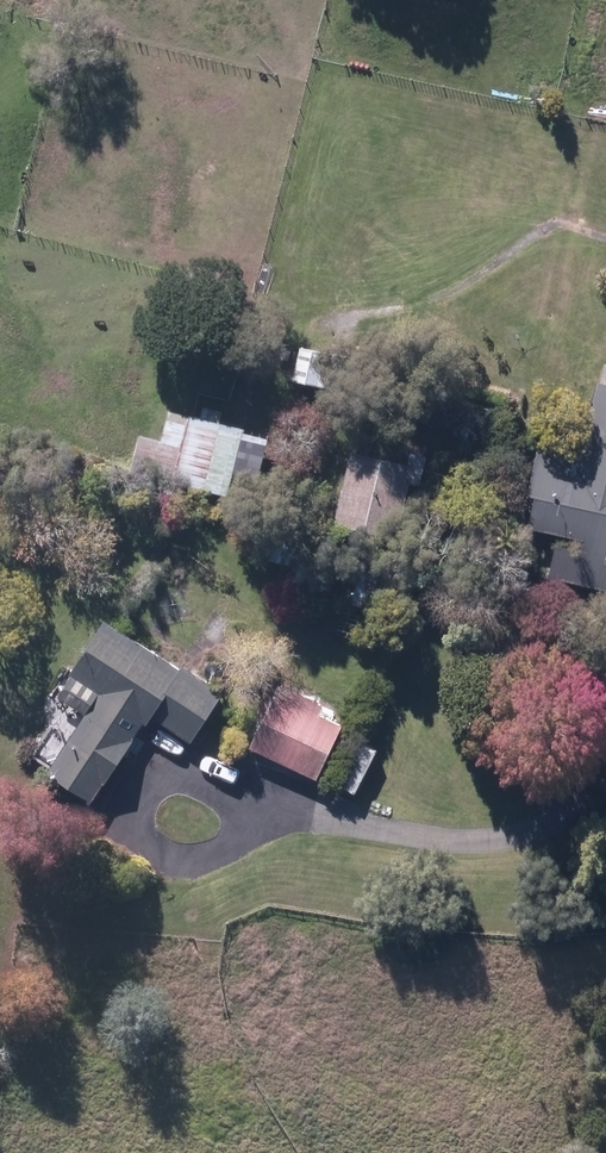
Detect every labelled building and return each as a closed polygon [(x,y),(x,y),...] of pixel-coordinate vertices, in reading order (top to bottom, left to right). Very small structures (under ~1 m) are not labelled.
[(303,344),(296,375),(344,387),(352,355),(303,344)] [(598,377),(581,453),(541,444),(532,485),(539,487),(532,519),(589,531),(585,547),(558,540),(551,571),(605,583),(605,378),(598,377)] [(130,476),(229,497),(243,432),(219,426),(221,413),(204,409),(201,422),(167,414),(161,442),(140,437),(130,476)] [(333,524),(394,539),(407,484),(419,487),(425,458),(411,454),(408,468),(350,454),(333,524)] [(47,775),(92,804),(142,724),(146,726),(151,718),(191,744),(222,695),(181,668),(180,671),(102,623),(70,675),(100,694),(47,775)] [(248,749),(317,780),(341,728),(318,717),(323,709),(276,687),(248,749)] [(36,757),(48,765),(56,754),(44,745),(36,757)]
